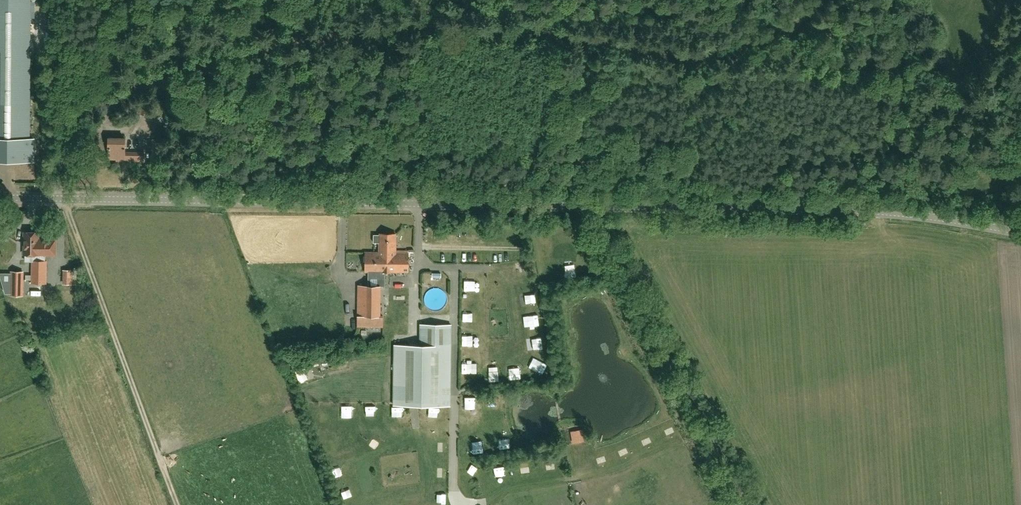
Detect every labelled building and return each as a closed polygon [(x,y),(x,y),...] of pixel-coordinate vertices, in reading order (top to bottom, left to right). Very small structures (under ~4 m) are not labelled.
[(24,159),(33,159),(34,139),(29,139),(30,0),(0,0),(0,157),(2,158),(5,158),(8,158),(11,158),(13,158),(16,157),(18,156),(21,154),(24,159)] [(149,115),(150,103),(141,102),(139,114),(149,115)] [(143,161),(144,152),(125,152),(125,138),(109,138),(109,158),(123,159),(123,160),(143,161)] [(152,161),(162,161),(163,139),(152,138),(152,161)] [(516,228),(512,232),(520,240),(524,237),(516,228)] [(431,240),(444,240),(444,229),(431,229),(431,240)] [(462,240),(462,230),(453,230),(453,239),(462,240)] [(38,254),(38,247),(41,248),(42,239),(38,239),(38,232),(24,232),(24,254),(33,254),(33,260),(32,260),(32,283),(46,283),(46,261),(41,261),(42,254),(38,254)] [(380,243),(379,253),(386,253),(385,272),(408,272),(409,253),(395,253),(396,234),(380,233),(380,235),(374,234),(374,242),(380,243)] [(38,247),(38,254),(42,254),(55,255),(55,240),(42,239),(41,248),(38,247)] [(379,253),(366,252),(366,271),(368,271),(368,279),(385,280),(385,272),(386,253),(379,253)] [(72,270),(63,270),(62,285),(77,285),(77,274),(72,274),(72,270)] [(22,295),(23,271),(12,271),(11,295),(22,295)] [(383,317),(380,317),(381,286),(358,285),(357,326),(383,327),(383,317)] [(451,325),(420,325),(420,346),(395,345),(394,406),(450,406),(451,325)] [(439,407),(440,418),(451,418),(450,407),(439,407)] [(584,428),(570,430),(572,442),(586,439),(584,428)] [(506,450),(515,448),(513,437),(504,439),(506,450)] [(486,453),(497,452),(496,442),(485,443),(486,453)] [(439,483),(434,493),(444,498),(449,489),(439,483)]
